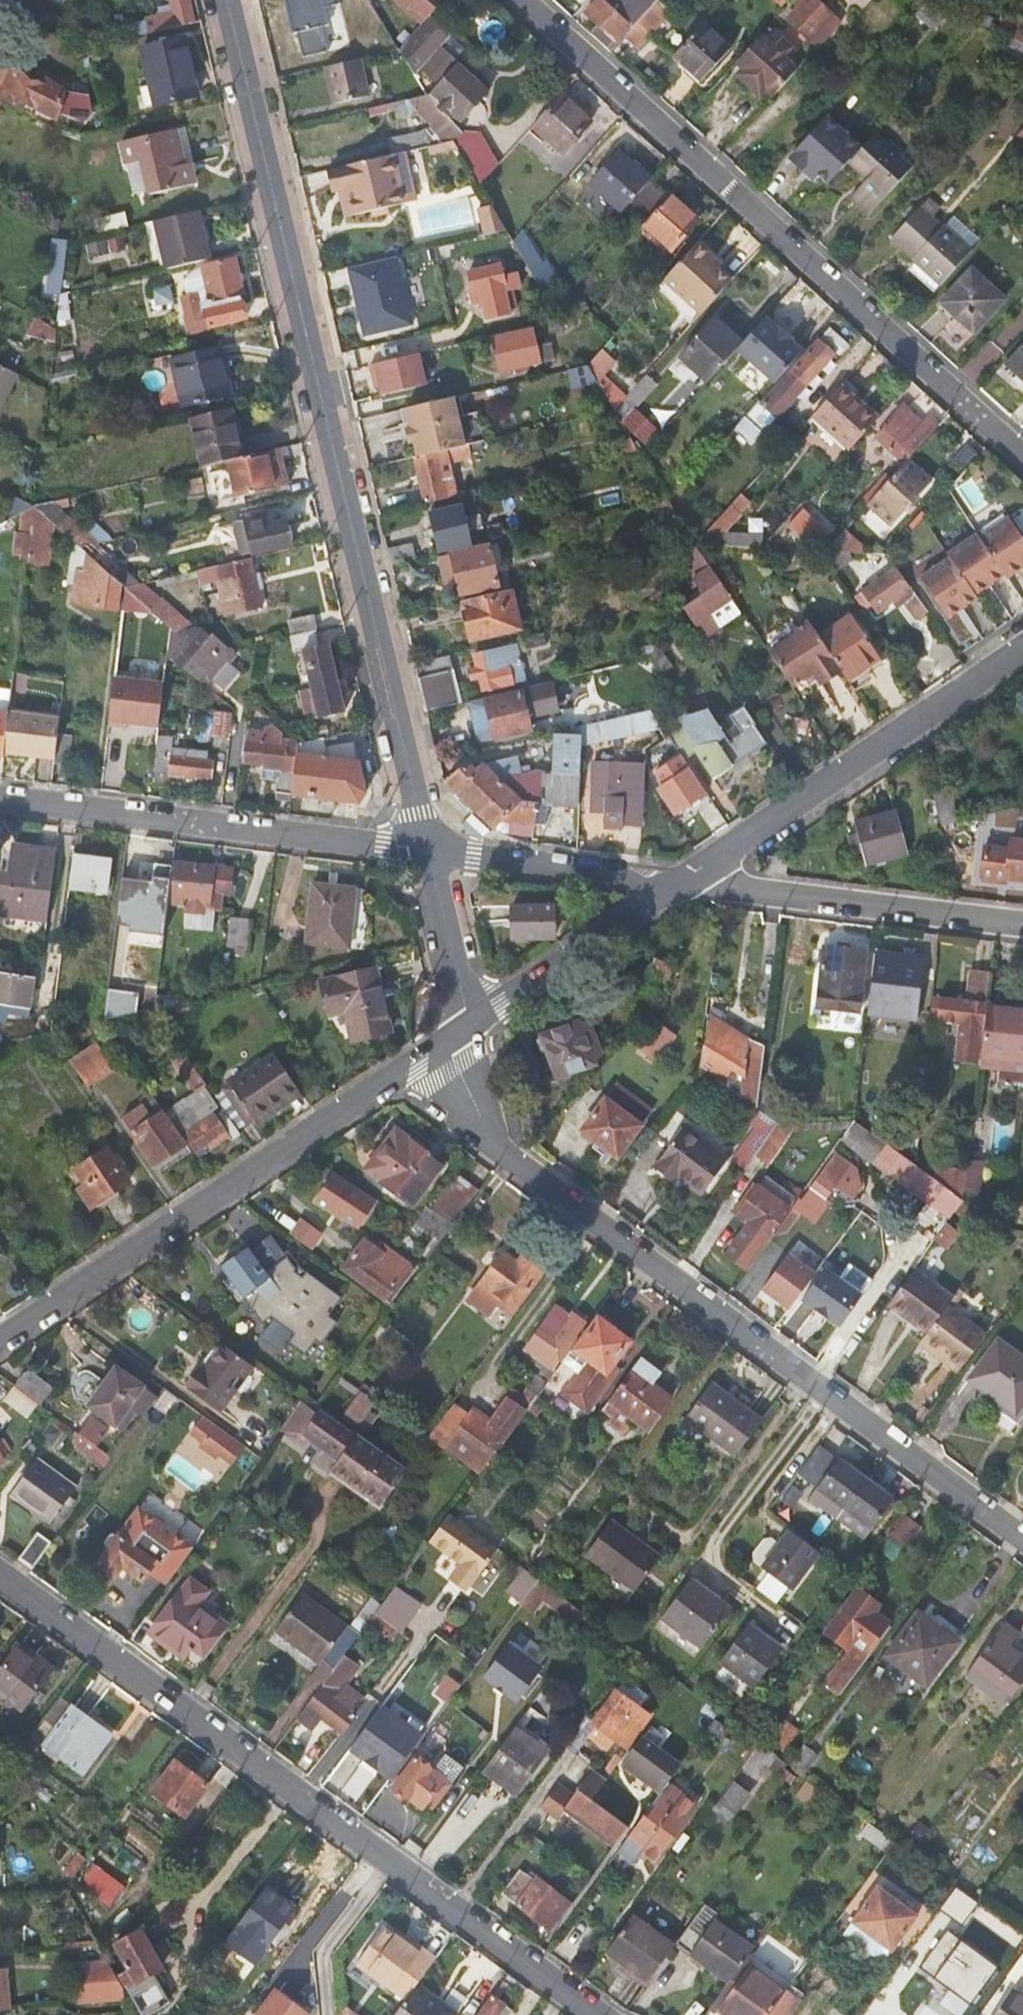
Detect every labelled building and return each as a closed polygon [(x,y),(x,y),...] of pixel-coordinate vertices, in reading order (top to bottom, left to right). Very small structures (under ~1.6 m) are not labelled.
[(148,33),(193,22),(187,0),(171,0),(170,0),(174,14),(145,21),(148,33)] [(304,56),(329,49),(323,25),(330,23),(326,6),(342,2),(341,0),(287,0),(295,32),(298,31),(304,56)] [(442,0),(397,0),(422,22),(428,15),(436,6),(442,0)] [(589,32),(609,50),(620,38),(656,0),(595,0),(585,11),(598,23),(589,32)] [(669,0),(656,0),(620,38),(635,52),(677,7),(669,0)] [(825,37),(841,20),(819,0),(790,0),(789,2),(793,5),(782,18),(800,34),(810,23),(825,37)] [(926,0),(916,11),(936,28),(951,11),(926,0)] [(428,15),(422,22),(409,37),(400,47),(426,93),(429,96),(432,93),(442,102),(439,106),(454,118),(452,122),(456,124),(487,91),(440,48),(450,36),(428,15)] [(1000,15),(999,33),(1022,43),(1022,35),(1022,25),(1000,15)] [(810,23),(800,34),(815,48),(825,37),(810,23)] [(728,51),(699,26),(672,55),(701,81),(728,51)] [(764,92),(770,97),(798,66),(784,53),(792,45),(781,35),(773,43),(761,32),(733,63),(738,67),(764,92)] [(381,40),(385,51),(400,47),(391,34),(381,40)] [(194,96),(181,39),(140,49),(149,86),(138,88),(142,108),(153,105),(194,96)] [(1022,59),(1022,44),(1022,43),(1011,57),(1022,59)] [(370,94),(361,58),(326,66),(336,103),(370,94)] [(8,83),(13,72),(0,66),(0,80),(8,83)] [(738,67),(732,73),(759,98),(764,92),(738,67)] [(57,113),(77,124),(84,125),(92,119),(87,103),(63,91),(64,89),(55,86),(56,81),(45,76),(40,86),(32,82),(13,72),(8,83),(0,80),(0,99),(13,106),(16,100),(55,119),(57,113)] [(37,72),(32,82),(40,86),(45,76),(37,72)] [(454,118),(439,106),(442,102),(432,93),(429,96),(426,93),(407,97),(394,100),(398,115),(410,113),(409,108),(417,106),(429,128),(388,139),(392,152),(404,149),(454,138),(462,132),(456,124),(452,122),(454,118)] [(588,120),(559,94),(530,125),(560,151),(588,120)] [(819,174),(828,182),(847,161),(863,144),(830,114),(791,158),(814,179),(819,174)] [(173,128),(122,141),(127,163),(134,192),(147,189),(148,194),(193,183),(188,161),(182,162),(173,128)] [(462,132),(454,138),(480,183),(498,163),(479,129),(478,130),(476,130),(473,131),(469,131),(465,130),(462,132)] [(913,164),(877,130),(863,144),(847,161),(866,179),(850,196),(869,213),(913,164)] [(597,198),(602,202),(608,207),(592,226),(600,234),(626,205),(647,182),(648,179),(605,142),(586,164),(598,176),(591,183),(601,192),(597,198)] [(344,187),(351,214),(417,197),(404,149),(392,152),(334,167),(339,188),(344,187)] [(334,189),(339,188),(334,167),(329,169),(334,189)] [(666,198),(647,182),(626,205),(645,221),(666,198)] [(579,196),(567,186),(537,220),(554,235),(569,217),(565,212),(579,196)] [(699,222),(670,195),(666,198),(645,221),(644,224),(673,251),(699,222)] [(937,284),(979,239),(953,215),(943,226),(932,215),(940,207),(928,197),(889,239),(911,260),(914,262),(907,269),(931,291),(937,284)] [(586,221),(592,226),(608,207),(602,202),(586,221)] [(507,228),(493,204),(480,207),(486,233),(507,228)] [(155,219),(167,269),(208,259),(196,209),(155,219)] [(95,217),(98,233),(128,226),(124,210),(95,217)] [(1014,225),(1002,214),(994,222),(1006,233),(1014,225)] [(126,250),(122,235),(85,241),(89,258),(126,250)] [(722,262),(698,240),(663,278),(701,312),(732,279),(718,266),(722,262)] [(50,271),(62,273),(66,242),(53,241),(50,271)] [(365,334),(413,322),(396,255),(348,267),(365,334)] [(233,259),(201,266),(205,283),(193,286),(195,300),(181,303),(188,332),(244,319),(239,298),(242,297),(233,259)] [(545,259),(531,267),(548,296),(553,288),(544,273),(551,269),(545,259)] [(501,264),(470,271),(474,290),(470,291),(473,304),(484,302),(487,316),(510,311),(505,292),(521,288),(518,272),(503,275),(501,264)] [(1004,297),(971,268),(940,302),(973,332),(1004,297)] [(47,292),(60,293),(62,273),(50,271),(47,292)] [(27,334),(53,347),(56,328),(36,318),(27,334)] [(675,364),(700,387),(715,372),(735,348),(710,326),(675,364)] [(537,343),(534,327),(493,336),(500,369),(515,366),(517,369),(528,367),(526,363),(553,357),(549,340),(537,343)] [(760,401),(757,399),(753,403),(772,419),(833,352),(818,338),(760,401)] [(1006,359),(1022,374),(1022,340),(1006,359)] [(218,347),(172,358),(183,407),(229,396),(218,347)] [(427,383),(419,352),(370,363),(374,379),(379,378),(380,384),(382,393),(427,383)] [(590,359),(587,362),(596,377),(605,392),(614,408),(617,405),(620,403),(626,396),(590,359)] [(570,384),(596,377),(587,362),(566,367),(570,384)] [(18,374),(0,365),(0,408),(18,374)] [(648,384),(641,378),(626,396),(620,403),(626,408),(648,384)] [(858,391),(844,378),(839,384),(853,396),(858,391)] [(850,399),(853,396),(839,384),(810,416),(816,421),(847,449),(874,421),(850,399)] [(465,443),(454,394),(406,406),(411,425),(406,427),(409,441),(414,440),(418,455),(465,443)] [(762,430),(772,419),(753,403),(744,414),(751,420),(762,430)] [(619,410),(617,405),(614,408),(629,432),(639,447),(647,438),(619,410)] [(877,438),(904,463),(907,460),(932,432),(902,405),(893,415),(896,418),(877,438)] [(190,417),(202,465),(226,459),(241,456),(231,407),(190,417)] [(739,433),(745,427),(751,420),(744,414),(732,427),(739,433)] [(811,426),(816,421),(810,416),(805,421),(811,426)] [(762,430),(751,420),(745,427),(759,440),(766,433),(762,430)] [(619,439),(628,456),(631,456),(641,453),(639,447),(629,432),(619,439)] [(471,454),(468,443),(465,443),(418,455),(415,455),(426,499),(447,494),(439,462),(471,454)] [(286,484),(277,447),(241,456),(226,459),(235,496),(286,484)] [(943,469),(956,480),(973,462),(959,450),(943,469)] [(929,480),(907,460),(904,463),(865,505),(855,517),(882,541),(886,536),(894,528),(889,524),(929,480)] [(750,498),(742,491),(730,503),(735,507),(740,511),(750,498)] [(720,524),(735,507),(730,503),(715,520),(720,524)] [(466,515),(463,504),(429,513),(438,547),(471,540),(469,529),(483,526),(480,511),(466,515)] [(80,562),(88,554),(80,547),(34,506),(27,558),(42,559),(46,532),(80,562)] [(275,510),(268,512),(270,524),(278,522),(275,510)] [(270,524),(268,512),(244,518),(251,551),(287,542),(282,521),(278,522),(270,524)] [(808,520),(798,512),(786,527),(796,535),(808,520)] [(1005,576),(1008,579),(1022,568),(1022,540),(1008,519),(979,539),(1005,576)] [(827,533),(813,522),(804,534),(818,545),(827,533)] [(894,528),(886,536),(896,545),(907,533),(897,524),(894,528)] [(824,551),(840,552),(854,538),(844,528),(824,551)] [(727,534),(726,545),(759,547),(760,545),(760,536),(727,534)] [(979,539),(977,535),(948,556),(951,560),(976,596),(1005,576),(979,539)] [(118,564),(97,543),(80,547),(88,554),(109,573),(118,564)] [(414,543),(389,549),(392,563),(417,557),(414,543)] [(707,638),(721,629),(742,614),(740,610),(695,543),(693,544),(688,558),(699,573),(692,577),(702,591),(683,603),(693,620),(696,620),(707,638)] [(451,553),(451,554),(457,580),(461,593),(498,583),(489,545),(451,553)] [(845,562),(845,552),(840,552),(824,551),(835,567),(845,562)] [(88,554),(84,579),(98,582),(95,605),(115,608),(119,582),(109,573),(88,554)] [(446,582),(457,580),(451,554),(440,557),(446,582)] [(242,574),(253,571),(250,558),(215,566),(218,578),(225,577),(233,611),(260,605),(257,591),(246,593),(242,574)] [(979,600),(976,596),(951,560),(921,580),(950,620),(979,600)] [(928,612),(917,597),(905,578),(897,568),(865,590),(878,609),(894,598),(901,608),(905,605),(915,620),(928,612)] [(257,591),(253,571),(242,574),(246,593),(257,591)] [(80,602),(95,605),(98,582),(84,579),(80,602)] [(157,599),(141,584),(125,587),(170,627),(175,632),(194,627),(161,599),(157,599)] [(518,627),(509,587),(462,598),(471,638),(518,627)] [(850,614),(818,635),(842,672),(847,679),(880,657),(850,614)] [(289,621),(293,635),(316,629),(312,616),(289,621)] [(822,685),(842,672),(818,635),(807,620),(792,631),(794,635),(768,652),(792,687),(805,678),(814,672),(822,685)] [(213,674),(225,682),(237,666),(225,658),(232,649),(214,636),(211,640),(198,630),(194,627),(175,632),(170,627),(166,657),(182,650),(213,674)] [(320,646),(316,629),(293,635),(288,636),(292,652),(302,651),(309,680),(296,684),(300,703),(315,699),(319,718),(342,712),(326,645),(320,646)] [(545,643),(542,633),(525,637),(527,647),(545,643)] [(516,643),(474,653),(477,666),(470,668),(472,677),(479,675),(482,688),(511,682),(510,679),(524,676),(516,643)] [(634,648),(637,660),(647,658),(649,656),(650,651),(654,643),(634,648)] [(658,647),(650,651),(649,656),(662,676),(672,669),(658,647)] [(421,660),(424,674),(455,667),(452,653),(421,660)] [(884,664),(880,657),(847,679),(852,687),(884,664)] [(418,676),(426,710),(462,701),(455,667),(424,674),(418,676)] [(814,691),(822,685),(814,672),(805,678),(814,691)] [(157,727),(163,683),(114,677),(108,725),(125,728),(126,723),(157,727)] [(530,728),(521,691),(486,700),(485,696),(469,700),(477,740),(530,728)] [(680,730),(669,738),(683,759),(696,751),(714,778),(767,741),(743,705),(730,714),(742,731),(732,739),(709,706),(690,720),(688,718),(677,725),(680,730)] [(8,713),(59,719),(59,714),(9,708),(8,713)] [(232,712),(214,711),(211,737),(229,739),(232,712)] [(0,713),(0,758),(3,758),(3,753),(4,748),(8,714),(0,713)] [(4,748),(3,753),(54,760),(56,737),(59,719),(8,713),(8,714),(4,748)] [(580,738),(625,728),(625,715),(580,725),(580,735),(580,738)] [(262,733),(246,731),(242,762),(261,764),(260,776),(264,781),(274,782),(273,792),(290,794),(296,744),(295,743),(281,741),(282,734),(272,725),(263,728),(262,733)] [(538,758),(537,768),(545,771),(579,772),(580,738),(580,735),(554,735),(553,758),(538,758)] [(156,736),(155,750),(152,771),(157,772),(155,786),(165,787),(166,773),(183,775),(183,777),(195,778),(195,775),(209,777),(211,762),(169,755),(169,752),(171,738),(156,736)] [(72,739),(56,737),(54,760),(53,766),(68,767),(72,739)] [(325,748),(322,738),(296,744),(290,794),(358,802),(363,792),(352,743),(325,748)] [(686,768),(677,756),(655,771),(681,808),(698,796),(680,772),(686,768)] [(603,828),(622,829),(622,825),(622,810),(620,810),(621,761),(592,760),(590,808),(604,808),(603,828)] [(454,793),(472,810),(500,780),(481,762),(475,769),(470,765),(459,768),(444,781),(456,791),(454,793)] [(645,763),(624,762),(622,810),(622,825),(642,825),(645,763)] [(544,801),(578,802),(579,772),(545,771),(544,789),(544,801)] [(519,774),(500,780),(472,810),(493,829),(503,819),(535,821),(536,800),(544,801),(544,789),(525,781),(519,774)] [(945,783),(929,787),(938,824),(954,820),(945,783)] [(856,825),(859,836),(850,838),(854,857),(864,855),(867,866),(908,855),(898,814),(856,825)] [(1012,838),(1007,877),(1022,878),(1022,839),(1012,838)] [(982,843),(979,873),(1004,876),(1008,846),(982,843)] [(48,928),(56,857),(13,853),(10,881),(16,882),(14,893),(3,892),(0,915),(0,922),(48,928)] [(154,906),(168,908),(169,903),(173,862),(174,855),(159,853),(154,906)] [(110,863),(73,858),(70,889),(107,893),(110,863)] [(211,892),(220,893),(228,894),(231,868),(173,862),(169,903),(185,905),(183,929),(207,932),(209,910),(211,892)] [(355,888),(312,883),(306,943),(348,947),(355,888)] [(218,911),(220,893),(211,892),(209,910),(218,911)] [(550,939),(550,908),(510,906),(509,937),(550,939)] [(249,919),(231,918),(228,945),(246,947),(249,919)] [(863,951),(822,946),(814,1009),(856,1014),(863,951)] [(878,951),(875,951),(867,1012),(914,1016),(919,970),(877,965),(878,951)] [(921,955),(878,951),(877,965),(919,970),(921,955)] [(660,995),(672,965),(653,958),(641,987),(660,995)] [(390,966),(322,981),(329,1014),(357,1008),(363,1035),(403,1026),(390,966)] [(975,1059),(979,1025),(983,1026),(985,1007),(986,999),(989,973),(969,970),(966,999),(937,996),(934,1020),(958,1023),(955,1057),(975,1059)] [(0,978),(0,1010),(36,1013),(39,982),(0,978)] [(934,1020),(937,996),(928,995),(925,1019),(934,1020)] [(181,996),(158,1002),(158,1011),(183,1004),(181,996)] [(139,1002),(109,999),(107,1024),(138,1016),(139,1002)] [(986,999),(985,1007),(1022,1011),(1022,1003),(986,999)] [(1022,1085),(1022,1011),(985,1007),(983,1026),(979,1056),(1001,1057),(1000,1066),(998,1082),(1022,1085)] [(103,1023),(104,1013),(87,1011),(86,1022),(103,1023)] [(742,1075),(739,1096),(755,1107),(757,1089),(763,1045),(745,1042),(707,1017),(699,1063),(723,1078),(730,1068),(742,1075)] [(577,1022),(542,1036),(557,1077),(593,1063),(592,1060),(600,1052),(588,1023),(578,1024),(577,1022)] [(674,1035),(660,1023),(639,1049),(656,1061),(674,1035)] [(99,1048),(73,1066),(90,1091),(116,1073),(99,1048)] [(978,1064),(1000,1066),(1001,1057),(979,1056),(978,1064)] [(198,1092),(208,1085),(190,1059),(180,1066),(198,1092)] [(279,1061),(219,1101),(224,1109),(238,1129),(271,1107),(275,1111),(286,1104),(283,1099),(298,1089),(279,1061)] [(617,1081),(606,1095),(643,1123),(653,1109),(617,1081)] [(757,1089),(755,1107),(758,1109),(776,1122),(780,1092),(757,1089)] [(606,1095),(580,1130),(617,1157),(643,1123),(606,1095)] [(161,1170),(191,1150),(183,1137),(173,1123),(157,1099),(144,1107),(146,1113),(129,1124),(161,1170)] [(880,1139),(888,1145),(901,1116),(882,1106),(871,1132),(880,1139)] [(232,1140),(241,1134),(238,1129),(224,1109),(203,1123),(193,1110),(173,1123),(183,1137),(187,1135),(201,1155),(229,1136),(232,1140)] [(733,1159),(745,1167),(752,1156),(776,1122),(758,1109),(750,1121),(756,1125),(733,1159)] [(650,1127),(671,1142),(683,1126),(662,1111),(650,1127)] [(975,1149),(1011,1152),(1014,1118),(978,1115),(975,1149)] [(842,1136),(878,1162),(889,1146),(888,1145),(880,1139),(871,1132),(854,1120),(852,1122),(842,1136)] [(763,1163),(793,1122),(776,1122),(752,1156),(763,1163)] [(440,1162),(394,1126),(375,1151),(377,1153),(367,1167),(411,1201),(440,1162)] [(683,1126),(671,1142),(655,1164),(675,1178),(678,1174),(703,1192),(727,1158),(683,1126)] [(878,1162),(909,1183),(919,1168),(908,1160),(889,1146),(878,1162)] [(107,1149),(78,1168),(87,1182),(81,1187),(94,1205),(129,1182),(107,1149)] [(798,1165),(787,1157),(779,1167),(791,1175),(798,1165)] [(844,1168),(827,1157),(793,1205),(800,1210),(805,1204),(812,1209),(816,1202),(818,1204),(844,1168)] [(982,1160),(968,1159),(966,1170),(963,1199),(978,1201),(982,1160)] [(68,1167),(81,1187),(87,1182),(78,1168),(75,1163),(68,1167)] [(934,1166),(933,1178),(940,1183),(963,1200),(963,1199),(966,1170),(934,1166)] [(909,1183),(930,1199),(940,1183),(933,1178),(919,1168),(909,1183)] [(358,1227),(377,1199),(333,1170),(313,1199),(342,1218),(343,1217),(358,1227)] [(456,1171),(412,1223),(440,1241),(447,1231),(463,1210),(479,1188),(456,1171)] [(792,1196),(763,1174),(756,1183),(752,1181),(730,1210),(746,1223),(742,1229),(741,1228),(723,1254),(746,1270),(769,1238),(764,1235),(792,1196)] [(930,1199),(952,1214),(963,1200),(940,1183),(930,1199)] [(475,1218),(463,1210),(447,1231),(459,1240),(475,1218)] [(962,1227),(949,1218),(937,1234),(950,1244),(962,1227)] [(306,1221),(294,1235),(307,1245),(318,1230),(306,1221)] [(401,1275),(409,1263),(386,1247),(383,1250),(364,1237),(343,1268),(383,1298),(381,1300),(391,1308),(410,1282),(401,1275)] [(262,1323),(271,1316),(294,1334),(287,1344),(304,1355),(314,1339),(322,1344),(337,1321),(329,1316),(342,1297),(306,1271),(303,1277),(294,1270),(296,1269),(286,1256),(267,1270),(248,1245),(220,1265),(249,1305),(247,1306),(252,1314),(254,1312),(262,1323)] [(420,1248),(409,1263),(401,1275),(410,1282),(430,1255),(420,1248)] [(539,1269),(522,1254),(517,1260),(503,1249),(473,1287),(492,1303),(499,1294),(513,1304),(539,1269)] [(788,1307),(814,1271),(788,1252),(762,1288),(788,1307)] [(802,1299),(839,1327),(862,1296),(825,1268),(802,1299)] [(905,1314),(926,1329),(944,1303),(950,1294),(913,1268),(886,1305),(902,1317),(905,1314)] [(984,1333),(944,1303),(926,1329),(923,1333),(919,1338),(942,1354),(939,1359),(956,1371),(984,1333)] [(902,1317),(923,1333),(926,1329),(905,1314),(902,1317)] [(575,1347),(571,1345),(553,1370),(547,1378),(546,1380),(590,1410),(619,1368),(613,1363),(629,1340),(598,1316),(575,1347)] [(538,1372),(547,1378),(553,1370),(553,1366),(579,1328),(566,1320),(560,1328),(544,1317),(524,1347),(538,1358),(535,1363),(541,1368),(538,1372)] [(916,1342),(939,1359),(942,1354),(919,1338),(916,1342)] [(995,1338),(967,1377),(981,1388),(974,1396),(1013,1424),(1022,1410),(1022,1359),(995,1338)] [(221,1409),(253,1365),(224,1343),(204,1369),(201,1368),(188,1385),(221,1409)] [(668,1398),(652,1386),(662,1373),(640,1357),(630,1370),(602,1407),(611,1414),(607,1420),(624,1432),(634,1419),(647,1427),(668,1398)] [(28,1367),(14,1385),(37,1402),(51,1384),(28,1367)] [(156,1398),(115,1368),(88,1405),(121,1429),(133,1412),(141,1418),(156,1398)] [(538,1372),(527,1386),(536,1393),(546,1380),(547,1378),(538,1372)] [(711,1381),(707,1386),(728,1401),(731,1397),(711,1381)] [(491,1418),(509,1430),(536,1393),(527,1386),(523,1391),(512,1384),(506,1392),(507,1396),(491,1418)] [(761,1418),(731,1397),(728,1401),(707,1386),(685,1418),(733,1455),(761,1418)] [(545,1403),(537,1396),(527,1409),(536,1416),(545,1403)] [(353,1434),(317,1409),(316,1411),(300,1399),(279,1429),(295,1440),(304,1430),(339,1454),(331,1465),(380,1498),(403,1466),(355,1433),(353,1434)] [(454,1401),(430,1436),(443,1446),(467,1410),(454,1401)] [(470,1404),(467,1410),(443,1446),(479,1471),(509,1430),(491,1418),(470,1404)] [(209,1420),(193,1408),(181,1424),(193,1433),(197,1436),(209,1420)] [(92,1417),(80,1433),(95,1445),(107,1428),(92,1417)] [(219,1428),(209,1420),(197,1436),(193,1433),(190,1437),(208,1450),(211,1446),(221,1454),(233,1438),(230,1435),(222,1446),(212,1438),(219,1428)] [(230,1435),(219,1428),(212,1438),(222,1446),(230,1435)] [(74,1441),(106,1465),(112,1458),(95,1445),(80,1433),(74,1441)] [(869,1525),(891,1495),(867,1477),(838,1455),(822,1444),(800,1474),(814,1485),(805,1497),(859,1538),(869,1525)] [(867,1477),(891,1495),(898,1486),(891,1480),(888,1484),(852,1458),(855,1453),(845,1446),(838,1455),(867,1477)] [(70,1495),(76,1487),(37,1458),(11,1493),(50,1522),(57,1512),(62,1516),(74,1498),(70,1495)] [(98,1564),(115,1576),(127,1561),(145,1575),(152,1566),(171,1580),(194,1548),(178,1536),(140,1508),(119,1536),(116,1534),(111,1534),(106,1541),(107,1546),(110,1548),(98,1564)] [(921,1525),(900,1509),(883,1532),(903,1547),(921,1525)] [(452,1574),(468,1585),(497,1546),(450,1510),(430,1537),(461,1560),(452,1574)] [(585,1553),(634,1590),(659,1556),(610,1520),(585,1553)] [(18,1555),(33,1567),(51,1541),(37,1530),(18,1555)] [(817,1555),(787,1532),(777,1545),(769,1539),(762,1540),(750,1556),(751,1563),(759,1569),(766,1574),(786,1588),(790,1591),(817,1555)] [(539,1576),(526,1566),(509,1591),(521,1600),(539,1576)] [(786,1588),(766,1574),(756,1587),(776,1602),(786,1588)] [(207,1589),(189,1575),(147,1631),(193,1664),(224,1621),(197,1602),(207,1589)] [(548,1583),(540,1577),(532,1587),(544,1596),(551,1585),(548,1583)] [(728,1610),(689,1582),(659,1622),(698,1651),(728,1610)] [(829,1675),(844,1687),(893,1622),(876,1609),(881,1600),(860,1584),(829,1628),(851,1644),(829,1675)] [(594,1617),(551,1585),(544,1596),(587,1627),(594,1617)] [(415,1601),(394,1586),(382,1602),(380,1604),(364,1626),(385,1642),(395,1628),(400,1631),(413,1614),(415,1601)] [(544,1596),(532,1587),(521,1602),(532,1611),(544,1596)] [(275,1627),(319,1660),(321,1657),(334,1667),(344,1653),(358,1634),(348,1626),(301,1592),(275,1627)] [(380,1604),(370,1596),(348,1626),(358,1634),(364,1626),(380,1604)] [(957,1641),(917,1612),(885,1655),(925,1684),(957,1641)] [(1003,1620),(964,1671),(1005,1702),(1022,1677),(1022,1655),(1008,1645),(1017,1631),(1003,1620)] [(779,1646),(745,1621),(717,1659),(751,1685),(779,1646)] [(621,1647),(629,1653),(634,1647),(627,1642),(625,1640),(621,1647)] [(484,1675),(518,1700),(542,1666),(508,1642),(484,1675)] [(640,1660),(644,1654),(634,1647),(629,1653),(640,1660)] [(25,1712),(55,1671),(42,1662),(39,1667),(15,1649),(0,1670),(0,1693),(25,1712)] [(341,1690),(347,1682),(360,1664),(344,1653),(334,1667),(320,1687),(298,1716),(312,1727),(322,1714),(342,1729),(355,1712),(353,1710),(358,1703),(341,1690)] [(334,1667),(321,1657),(319,1660),(307,1677),(320,1687),(334,1667)] [(448,1700),(460,1683),(448,1675),(436,1692),(448,1700)] [(363,1695),(347,1682),(341,1690),(358,1703),(363,1695)] [(651,1712),(617,1687),(593,1721),(595,1723),(588,1733),(608,1748),(616,1737),(627,1745),(651,1712)] [(379,1769),(390,1777),(411,1749),(423,1733),(419,1730),(406,1721),(381,1702),(349,1747),(365,1758),(379,1769)] [(47,1749),(60,1758),(83,1775),(112,1736),(72,1706),(43,1745),(47,1749)] [(406,1721),(419,1730),(423,1724),(411,1715),(406,1721)] [(799,1728),(783,1716),(768,1735),(785,1748),(799,1728)] [(729,1728),(714,1717),(704,1730),(719,1741),(729,1728)] [(513,1728),(483,1768),(514,1790),(543,1750),(513,1728)] [(625,1763),(661,1790),(667,1781),(680,1764),(643,1738),(625,1763)] [(777,1755),(759,1741),(741,1766),(755,1776),(764,1766),(788,1784),(793,1776),(783,1768),(786,1764),(776,1756),(777,1755)] [(38,1750),(29,1743),(22,1753),(31,1760),(38,1750)] [(457,1759),(439,1746),(427,1762),(420,1756),(419,1758),(444,1777),(445,1775),(457,1759)] [(622,1747),(601,1776),(605,1779),(627,1750),(622,1747)] [(57,1761),(60,1758),(47,1749),(44,1753),(57,1761)] [(444,1777),(419,1758),(420,1756),(411,1749),(390,1777),(396,1782),(394,1784),(422,1806),(444,1777)] [(579,1752),(575,1757),(590,1768),(594,1763),(579,1752)] [(375,1774),(379,1769),(365,1758),(361,1764),(375,1774)] [(186,1816),(207,1787),(176,1763),(154,1792),(186,1816)] [(605,1779),(601,1776),(591,1768),(573,1794),(557,1782),(540,1805),(552,1814),(558,1805),(562,1808),(563,1807),(613,1844),(628,1824),(592,1797),(605,1779)] [(732,1780),(709,1811),(727,1825),(751,1793),(732,1780)] [(671,1784),(667,1781),(661,1790),(651,1804),(654,1806),(671,1784)] [(654,1806),(651,1804),(617,1850),(634,1863),(638,1858),(641,1854),(648,1858),(655,1863),(699,1804),(671,1784),(654,1806)] [(556,1817),(562,1808),(558,1805),(552,1814),(556,1817)] [(59,1867),(73,1878),(83,1865),(86,1860),(71,1849),(59,1867)] [(645,1863),(648,1858),(641,1854),(638,1858),(645,1863)] [(111,1906),(124,1888),(95,1866),(81,1884),(111,1906)] [(505,1892),(551,1928),(558,1919),(550,1912),(560,1898),(556,1894),(558,1892),(537,1876),(534,1878),(523,1868),(505,1892)] [(919,1914),(879,1884),(853,1920),(892,1949),(919,1914)] [(295,1912),(263,1889),(262,1891),(236,1927),(267,1949),(295,1912)] [(704,1959),(729,1977),(748,1950),(753,1944),(713,1915),(717,1910),(704,1901),(676,1939),(689,1949),(704,1959)] [(674,1941),(633,1912),(607,1949),(620,1959),(647,1979),(674,1941)] [(945,1927),(917,1965),(968,2002),(996,1964),(945,1927)] [(414,1987),(435,1959),(421,1948),(418,1952),(394,1935),(384,1928),(366,1953),(358,1964),(405,1999),(414,1987)] [(138,1986),(130,1990),(145,2014),(146,2014),(169,2002),(153,1975),(163,1969),(141,1931),(115,1945),(138,1986)] [(698,1966),(704,1959),(689,1949),(684,1955),(698,1966)] [(717,2005),(748,1962),(754,1954),(748,1950),(729,1977),(708,2006),(713,2010),(717,2005)] [(617,1965),(644,1984),(647,1979),(620,1959),(617,1965)] [(76,1963),(80,2005),(125,2001),(125,1989),(108,1960),(76,1963)] [(748,1962),(717,2005),(731,2014),(766,2014),(785,1990),(748,1962)] [(9,2011),(6,1967),(0,1968),(0,2011),(9,2011)] [(787,1986),(785,1990),(766,2014),(789,2014),(802,1997),(787,1986)] [(1011,1986),(990,2014),(1022,2014),(1022,1995),(1011,1986)] [(414,1987),(401,2005),(394,2014),(453,2014),(414,1987)] [(260,2014),(303,2014),(276,1995),(260,2014)] [(401,2005),(388,1995),(373,2014),(394,2014),(401,2005)] [(511,2011),(491,1996),(477,2014),(508,2014),(511,2011)]
